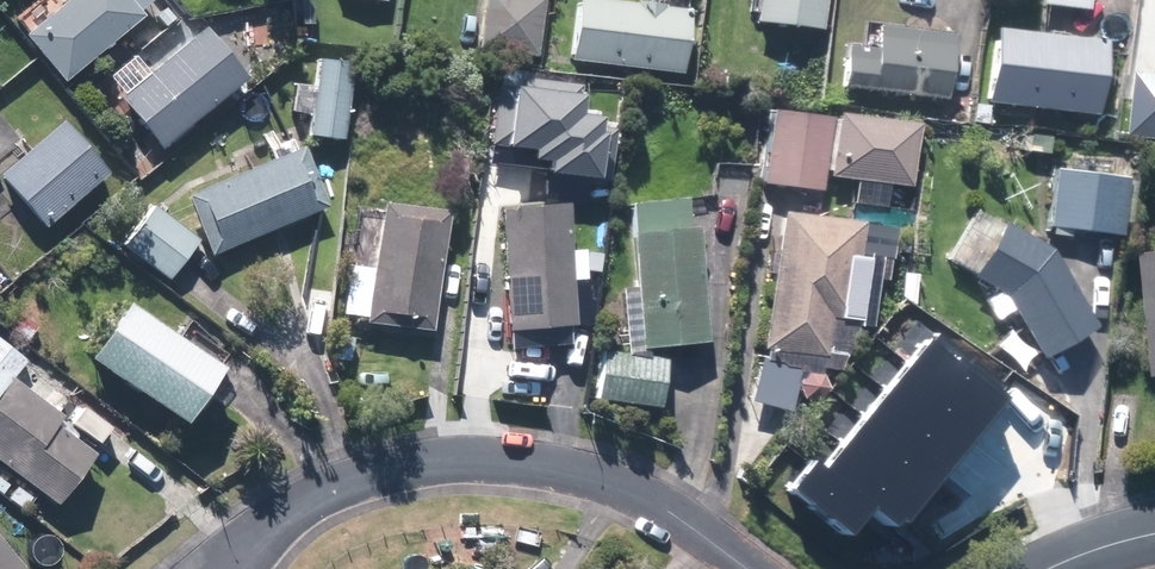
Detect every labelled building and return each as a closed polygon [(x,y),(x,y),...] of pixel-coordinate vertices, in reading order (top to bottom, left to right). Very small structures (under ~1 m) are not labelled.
[(30,37),(71,81),(148,10),(144,7),(151,0),(70,0),(30,37)] [(480,50),(538,56),(543,0),(484,0),(480,50)] [(572,59),(684,71),(691,6),(637,0),(578,0),(572,59)] [(759,20),(826,25),(827,0),(760,0),(759,20)] [(1042,6),(1088,11),(1089,0),(1043,0),(1042,6)] [(253,73),(207,23),(124,98),(170,148),(253,73)] [(1112,40),(997,27),(989,101),(1103,114),(1112,40)] [(878,48),(845,45),(842,87),(948,95),(953,36),(880,30),(878,48)] [(314,81),(295,80),(293,108),(311,110),(309,129),(346,132),(353,59),(316,56),(314,81)] [(1154,132),(1154,75),(1136,73),(1130,129),(1154,132)] [(500,107),(495,142),(542,149),(540,158),(555,160),(554,171),(606,178),(612,133),(605,132),(607,119),(583,116),(587,87),(522,78),(518,109),(500,107)] [(834,112),(782,107),(774,181),(826,187),(834,112)] [(835,174),(857,176),(855,202),(890,205),(892,179),(914,180),(918,117),(840,111),(835,174)] [(111,165),(66,115),(1,174),(45,224),(111,165)] [(300,146),(189,192),(216,256),(326,210),(300,146)] [(1133,180),(1055,169),(1048,223),(1126,234),(1133,180)] [(620,287),(627,350),(707,342),(691,191),(628,198),(638,285),(620,287)] [(385,198),(376,268),(351,265),(345,309),(370,313),(369,320),(436,329),(452,207),(385,198)] [(584,249),(571,250),(567,202),(502,207),(513,351),(578,346),(573,278),(587,277),(584,249)] [(201,238),(158,204),(128,242),(172,276),(201,238)] [(893,257),(896,220),(777,211),(767,346),(851,352),(853,317),(865,318),(870,255),(893,257)] [(974,236),(989,245),(972,275),(1008,296),(1042,356),(1096,325),(1058,252),(1004,220),(1000,227),(985,218),(974,236)] [(1140,255),(1151,381),(1154,381),(1154,254),(1140,255)] [(228,361),(132,295),(91,355),(187,421),(228,361)] [(924,338),(906,362),(988,424),(1009,397),(1006,395),(1003,393),(1007,386),(935,332),(929,341),(924,338)] [(63,500),(97,450),(60,425),(69,412),(14,374),(28,353),(0,334),(0,457),(63,500)] [(670,357),(601,352),(597,397),(667,403),(670,357)] [(801,365),(762,354),(750,396),(789,407),(801,365)] [(906,362),(883,387),(968,449),(988,424),(906,362)] [(883,387),(862,413),(948,476),(968,449),(883,387)] [(862,413),(841,439),(928,501),(948,476),(862,413)] [(841,439),(822,466),(876,506),(900,527),(906,519),(912,524),(928,501),(841,439)] [(822,466),(811,458),(787,491),(852,539),(876,506),(822,466)] [(29,564),(0,529),(0,568),(23,568),(29,564)]
